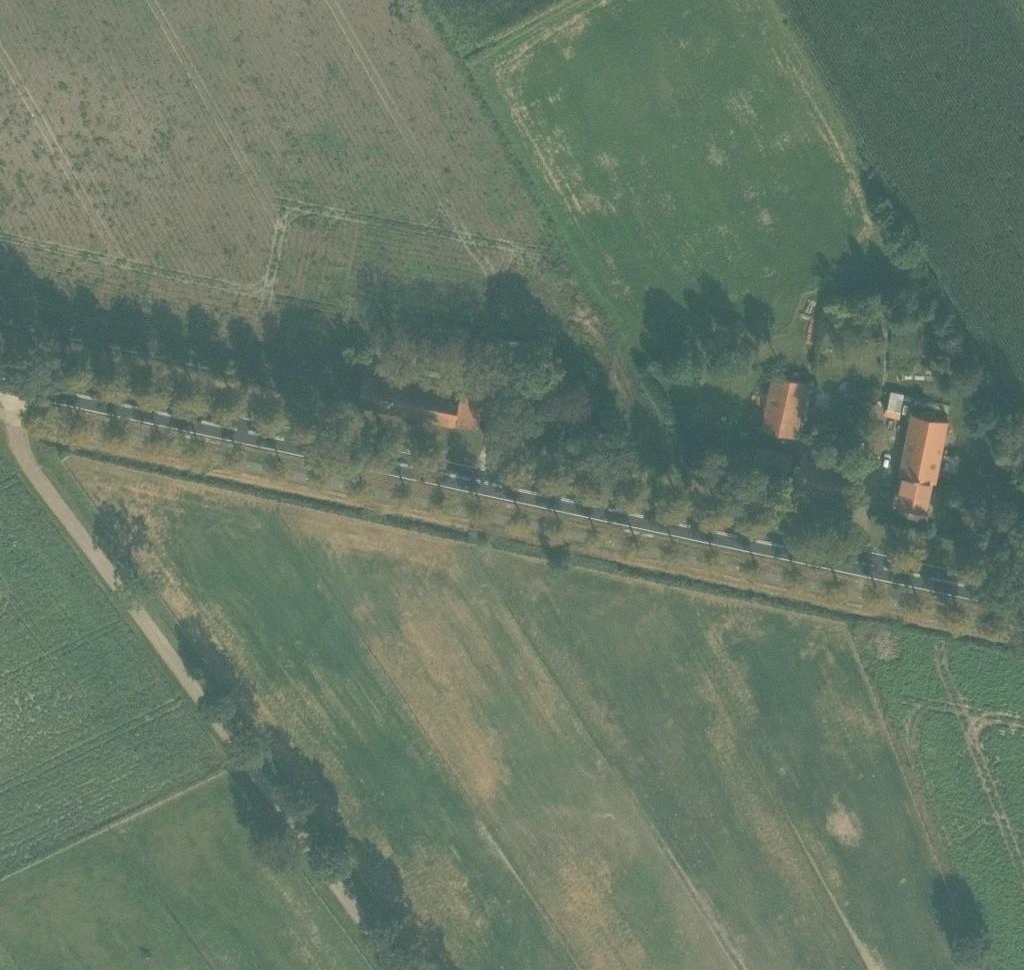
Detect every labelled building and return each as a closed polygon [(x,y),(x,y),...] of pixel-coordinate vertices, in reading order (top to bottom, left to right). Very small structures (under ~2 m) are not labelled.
[(905,321),(891,324),(892,334),(907,331),(905,321)] [(359,403),(478,428),(486,391),(398,373),(397,378),(365,371),(359,403)] [(761,429),(797,437),(809,382),(773,374),(761,429)] [(995,413),(990,415),(995,424),(999,421),(995,413)] [(903,474),(897,505),(926,511),(932,480),(935,481),(937,475),(941,453),(946,427),(911,420),(900,474),(903,474)] [(1010,475),(1023,477),(1023,463),(1012,462),(1010,475)]
